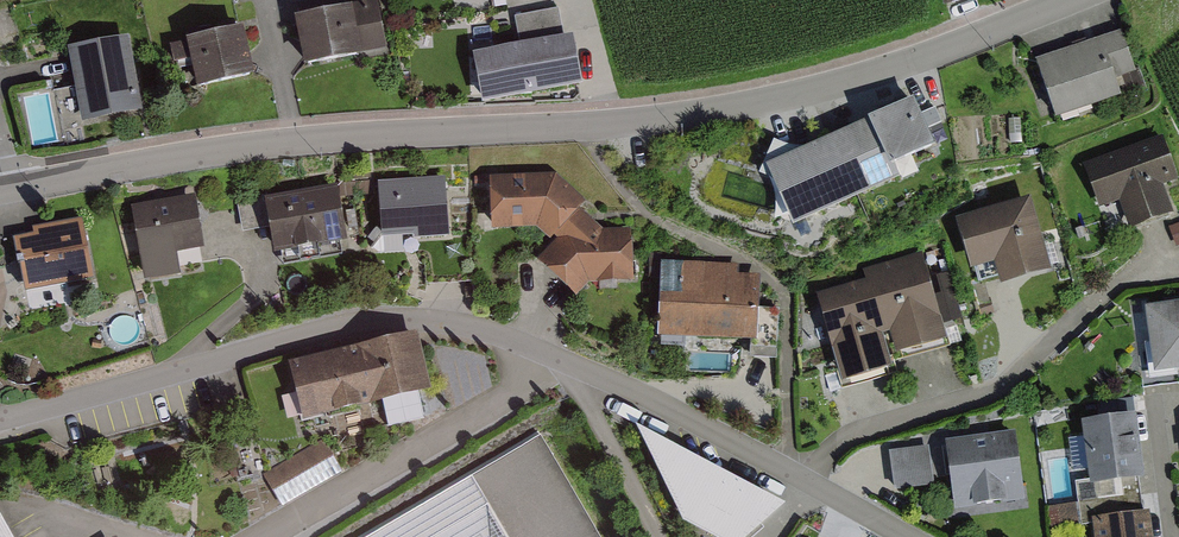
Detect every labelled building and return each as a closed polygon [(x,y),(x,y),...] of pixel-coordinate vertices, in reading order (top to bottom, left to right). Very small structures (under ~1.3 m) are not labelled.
[(389,2),(316,15),(324,64),(398,51),(389,2)] [(553,7),(509,14),(515,44),(476,51),(484,95),(587,77),(578,30),(558,34),(553,7)] [(1145,27),(1057,55),(1077,116),(1149,93),(1144,77),(1160,72),(1145,27)] [(263,29),(182,43),(186,66),(208,62),(213,90),(271,80),(263,29)] [(138,37),(81,49),(96,121),(153,109),(138,37)] [(65,141),(52,81),(12,89),(25,150),(65,141)] [(913,103),(873,121),(896,172),(936,154),(913,103)] [(765,169),(793,231),(901,182),(896,172),(873,121),(765,169)] [(1101,162),(1117,209),(1139,202),(1149,231),(1178,221),(1178,136),(1101,162)] [(563,175),(506,177),(509,230),(550,230),(568,244),(555,260),(594,295),(602,283),(648,283),(647,235),(612,234),(591,216),(599,205),(563,175)] [(459,184),(395,186),(397,243),(461,241),(459,184)] [(268,230),(274,260),(347,247),(337,189),(263,202),(268,230)] [(242,234),(268,230),(263,202),(262,195),(236,199),(242,234)] [(1053,198),(980,215),(994,270),(1015,265),(1021,288),(1072,276),(1053,198)] [(149,208),(156,281),(196,277),(194,253),(220,251),(216,201),(149,208)] [(50,235),(28,238),(32,267),(41,265),(44,287),(114,278),(106,220),(49,227),(50,235)] [(879,285),(841,295),(864,380),(912,368),(909,358),(965,343),(941,256),(876,274),(879,285)] [(749,266),(679,264),(677,335),(767,338),(768,279),(749,278),(749,266)] [(1145,310),(1154,377),(1178,374),(1178,305),(1145,310)] [(437,338),(306,362),(317,422),(395,407),(393,399),(446,390),(437,338)] [(1148,419),(1099,421),(1101,490),(1151,488),(1148,419)] [(545,431),(367,536),(608,536),(545,431)] [(785,511),(635,431),(683,527),(702,536),(754,536),(785,511)] [(1015,433),(945,444),(956,512),(1026,502),(1015,433)] [(1073,435),(1076,478),(1091,477),(1088,434),(1073,435)] [(324,439),(262,476),(274,494),(283,509),(344,473),(335,458),(324,439)] [(894,493),(934,487),(929,447),(889,453),(894,493)] [(0,503),(0,536),(20,536),(0,503)] [(1109,520),(1110,536),(1162,536),(1159,515),(1109,520)]
